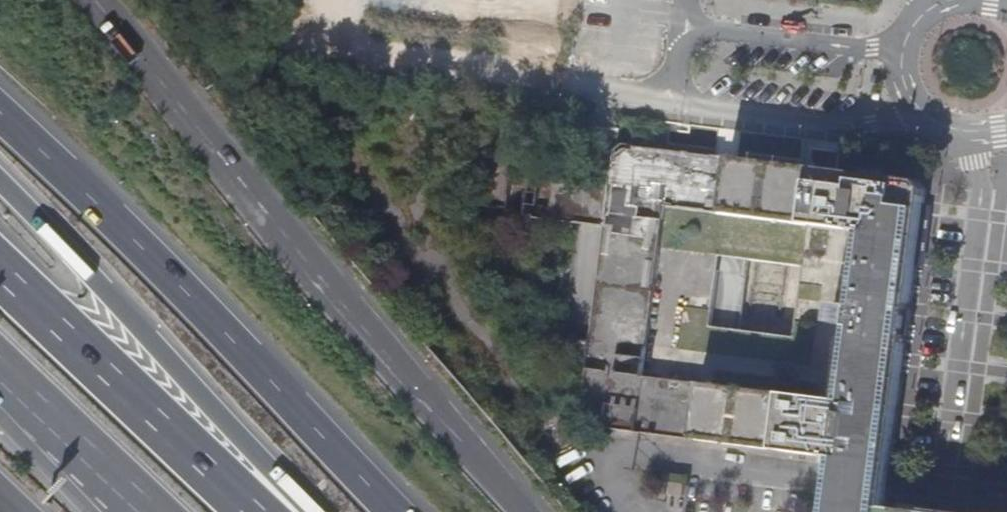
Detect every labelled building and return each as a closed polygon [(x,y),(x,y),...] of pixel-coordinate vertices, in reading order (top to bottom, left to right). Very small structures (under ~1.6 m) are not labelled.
[(513,161),(527,162),(533,105),(477,97),(467,204),(507,208),(513,161)] [(837,172),(729,158),(622,145),(615,150),(612,173),(605,228),(597,286),(590,342),(582,399),(607,430),(674,439),(693,441),(833,460),(840,402),(700,385),(682,382),(643,377),(665,208),(721,215),(831,229),(847,231),(855,174),(837,172)] [(612,173),(527,162),(513,161),(507,208),(507,216),(575,225),(605,228),(612,173)] [(840,402),(833,460),(831,478),(828,502),(884,509),(887,485),(887,484),(889,467),(919,249),(926,192),(920,183),(855,174),(847,231),(863,233),(853,304),(850,327),(840,402)] [(561,338),(590,342),(597,286),(569,282),(561,338)] [(831,324),(850,327),(853,304),(833,301),(831,324)] [(659,478),(657,490),(682,493),(684,481),(659,478)]
